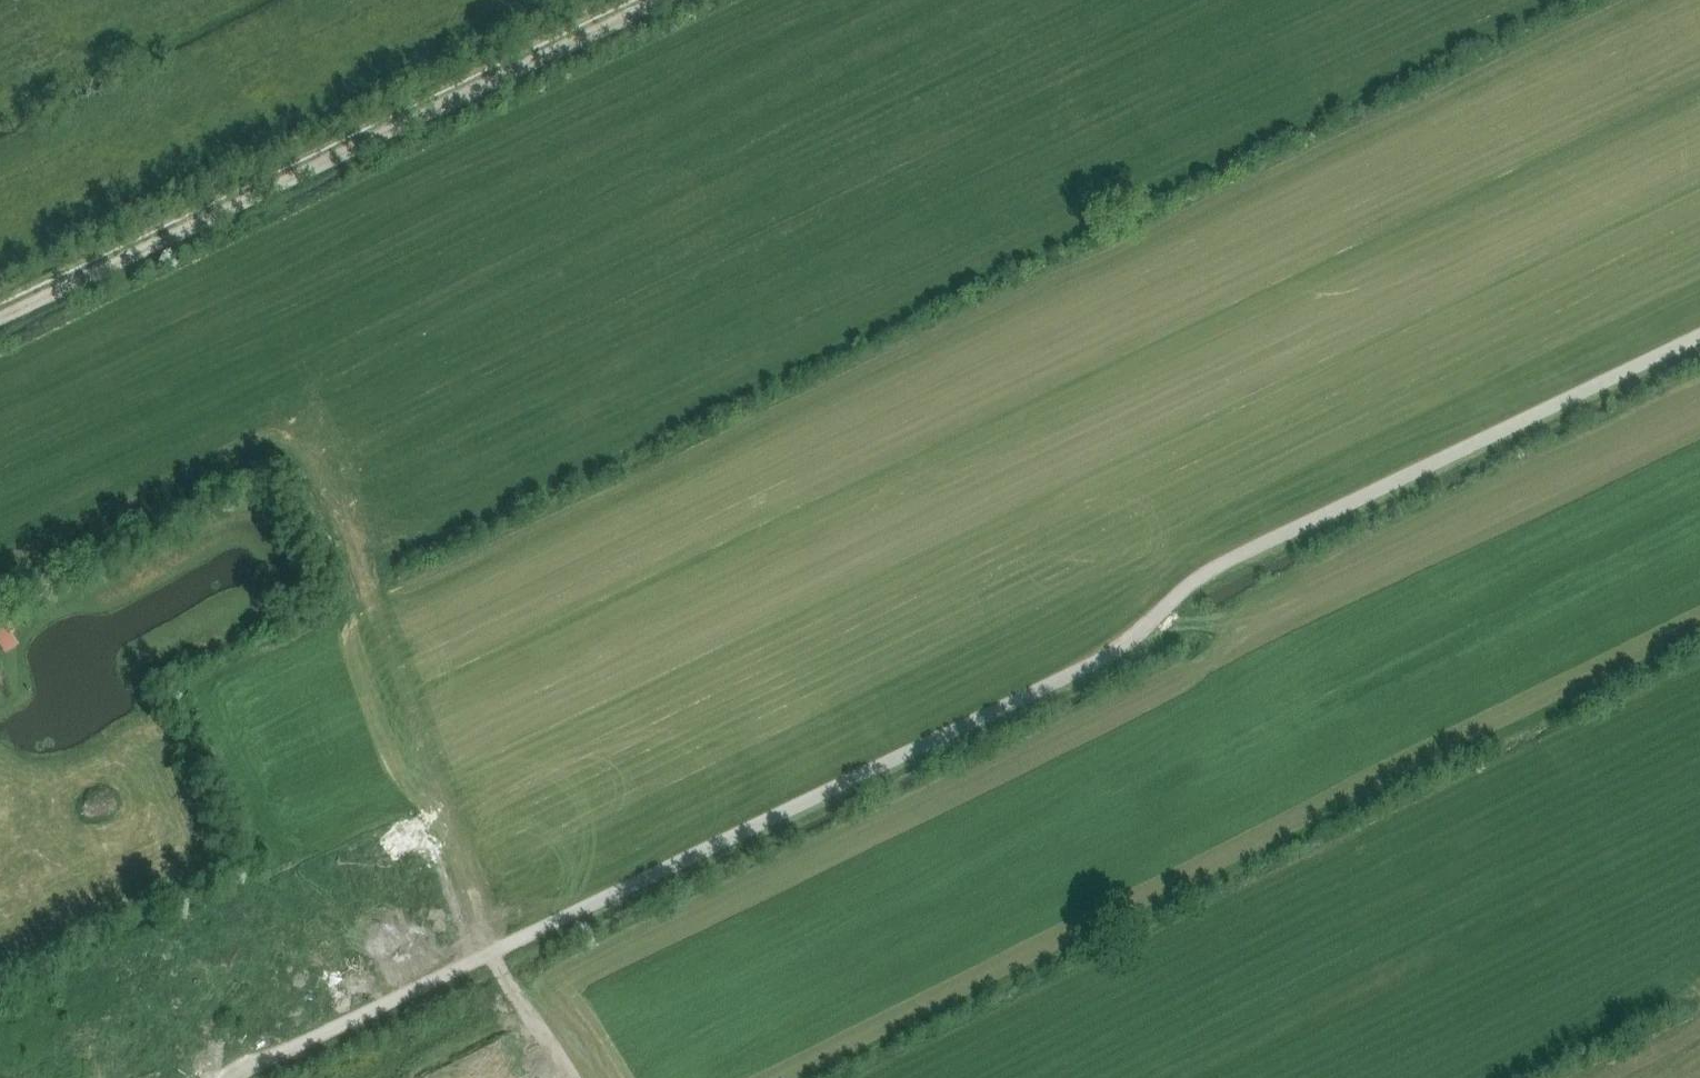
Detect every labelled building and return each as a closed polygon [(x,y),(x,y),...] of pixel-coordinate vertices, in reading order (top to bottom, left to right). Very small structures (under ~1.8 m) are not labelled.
[(21,650),(12,636),(16,633),(11,625),(0,632),(0,649),(7,659),(21,650)]
